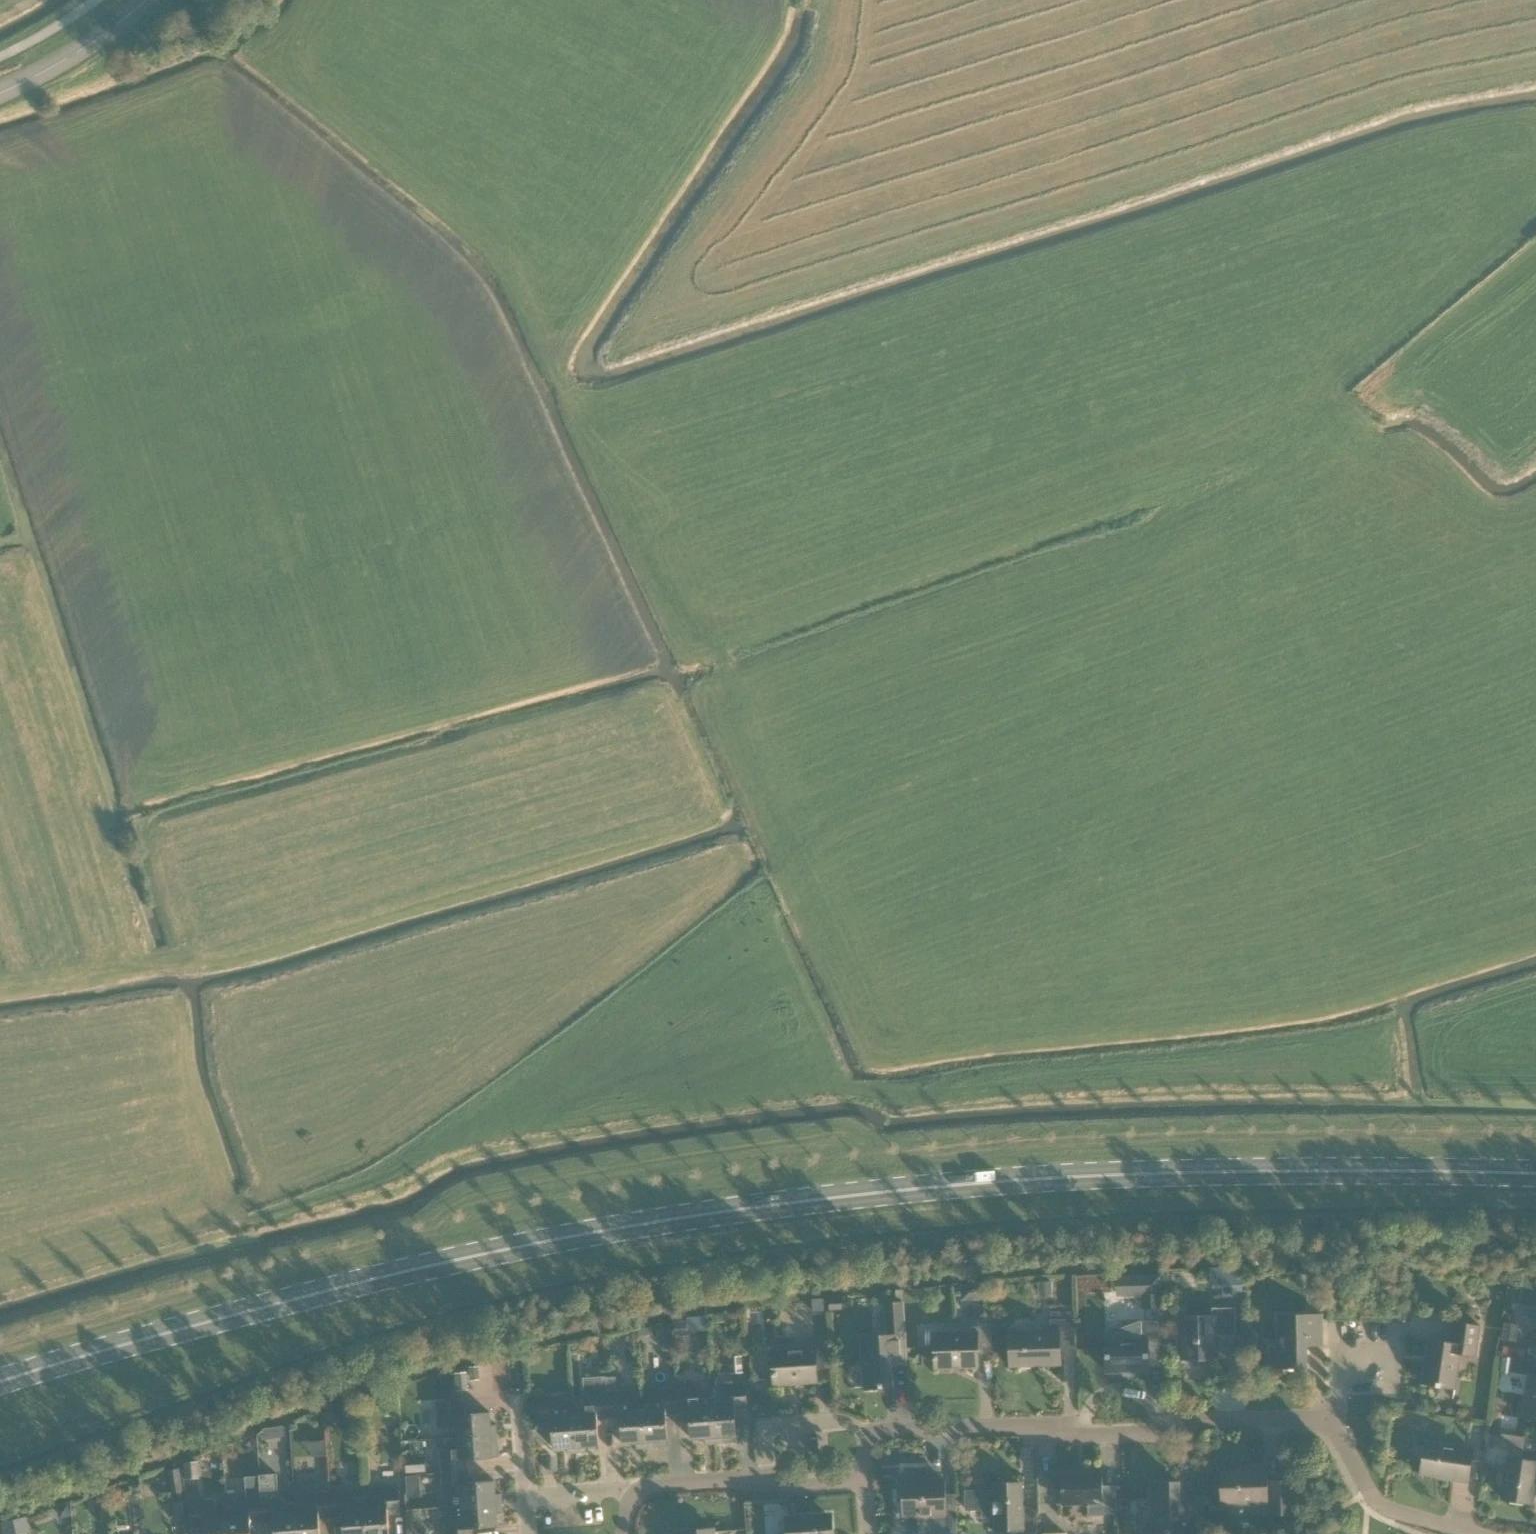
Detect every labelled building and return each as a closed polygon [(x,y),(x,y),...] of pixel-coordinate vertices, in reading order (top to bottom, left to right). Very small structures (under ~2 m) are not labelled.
[(1223,1274),(1224,1296),(1243,1295),(1242,1274),(1223,1274)] [(1142,1309),(1162,1308),(1161,1275),(1116,1276),(1117,1296),(1141,1295),(1142,1309)] [(1040,1295),(1052,1295),(1052,1281),(1039,1281),(1040,1295)] [(976,1284),(976,1300),(985,1299),(985,1284),(976,1284)] [(906,1333),(903,1290),(896,1290),(897,1302),(885,1302),(887,1330),(879,1331),(879,1335),(862,1336),(865,1388),(893,1386),(892,1365),(908,1364),(906,1333)] [(842,1298),(830,1299),(830,1309),(843,1308),(842,1298)] [(825,1299),(813,1300),(813,1312),(826,1311),(825,1299)] [(1237,1335),(1236,1307),(1213,1307),(1213,1314),(1183,1315),(1184,1359),(1216,1359),(1216,1335),(1237,1335)] [(1307,1345),(1323,1345),(1323,1314),(1278,1315),(1279,1367),(1308,1367),(1307,1345)] [(1060,1349),(1077,1349),(1076,1318),(1051,1319),(1051,1331),(1011,1332),(1012,1365),(1061,1364),(1060,1349)] [(1149,1347),(1161,1347),(1160,1320),(1142,1321),(1124,1328),(1112,1328),(1109,1332),(1106,1332),(1107,1372),(1149,1371),(1149,1347)] [(1476,1356),(1481,1325),(1454,1321),(1450,1341),(1429,1338),(1422,1384),(1456,1389),(1461,1354),(1476,1356)] [(1516,1341),(1518,1324),(1504,1322),(1502,1339),(1516,1341)] [(686,1323),(674,1324),(675,1333),(687,1333),(686,1323)] [(979,1353),(993,1352),(992,1326),(972,1326),(972,1332),(935,1333),(936,1367),(979,1366),(979,1353)] [(651,1327),(639,1329),(640,1337),(652,1335),(651,1327)] [(1531,1335),(1527,1359),(1535,1360),(1535,1336),(1531,1335)] [(817,1368),(831,1367),(830,1340),(810,1342),(810,1347),(773,1349),(775,1384),(818,1381),(817,1368)] [(1511,1371),(1513,1357),(1503,1355),(1500,1372),(1511,1374),(1511,1371)] [(1535,1417),(1535,1360),(1513,1357),(1511,1371),(1529,1374),(1523,1415),(1535,1417)] [(730,1358),(730,1374),(740,1373),(739,1358),(730,1358)] [(455,1375),(456,1393),(468,1392),(466,1374),(455,1375)] [(587,1412),(575,1413),(578,1452),(587,1451),(586,1446),(599,1445),(598,1418),(610,1417),(608,1392),(607,1376),(584,1378),(587,1412)] [(724,1402),(713,1403),(715,1443),(738,1441),(735,1408),(748,1408),(746,1383),(723,1384),(724,1402)] [(692,1438),(706,1437),(706,1443),(715,1443),(713,1403),(712,1398),(700,1398),(700,1386),(677,1387),(679,1412),(691,1411),(692,1438)] [(643,1402),(644,1408),(646,1447),(669,1446),(666,1413),(679,1412),(677,1387),(654,1389),(655,1402),(643,1402)] [(631,1391),(608,1392),(610,1417),(622,1416),(624,1443),(637,1442),(637,1448),(646,1447),(644,1408),(632,1409),(631,1391)] [(568,1453),(578,1452),(575,1413),(575,1407),(563,1408),(562,1395),(539,1397),(541,1422),(553,1421),(555,1448),(568,1447),(568,1453)] [(458,1425),(459,1436),(498,1434),(498,1424),(492,1425),(491,1412),(464,1414),(463,1401),(438,1403),(440,1426),(458,1425)] [(333,1425),(340,1419),(333,1409),(325,1415),(333,1425)] [(1532,1502),(1535,1477),(1535,1462),(1522,1460),(1526,1436),(1502,1433),(1500,1447),(1511,1448),(1509,1458),(1503,1497),(1532,1502)] [(434,1473),(443,1472),(468,1470),(467,1458),(494,1456),(493,1443),(499,1443),(498,1434),(459,1436),(459,1448),(441,1449),(442,1461),(433,1461),(434,1473)] [(1484,1452),(1486,1440),(1479,1439),(1477,1451),(1484,1452)] [(1452,1480),(1468,1482),(1473,1448),(1426,1441),(1421,1473),(1453,1478),(1452,1480)] [(406,1462),(407,1474),(427,1473),(426,1461),(406,1462)] [(185,1479),(200,1478),(199,1462),(184,1463),(185,1479)] [(172,1494),(184,1492),(179,1469),(168,1471),(172,1494)] [(1264,1469),(1224,1470),(1225,1504),(1265,1503),(1265,1514),(1292,1514),(1291,1480),(1265,1481),(1264,1469)] [(453,1506),(463,1505),(503,1502),(502,1493),(497,1494),(496,1480),(469,1482),(468,1470),(443,1472),(444,1495),(452,1494),(453,1506)] [(1089,1502),(1089,1514),(1118,1513),(1117,1485),(1102,1485),(1102,1473),(1062,1474),(1063,1503),(1089,1502)] [(262,1496),(263,1521),(275,1520),(276,1533),(299,1533),(297,1512),(297,1502),(285,1503),(284,1495),(279,1495),(277,1474),(260,1475),(262,1496)] [(956,1494),(945,1494),(944,1478),(905,1479),(906,1517),(919,1516),(920,1533),(957,1533),(956,1494)] [(1152,1482),(1153,1533),(1197,1533),(1196,1502),(1180,1503),(1180,1481),(1152,1482)] [(967,1491),(967,1510),(983,1510),(983,1517),(996,1516),(996,1526),(1011,1526),(1012,1533),(1038,1533),(1038,1513),(1023,1514),(1023,1485),(1019,1486),(1019,1482),(1006,1482),(1006,1486),(995,1486),(995,1490),(967,1491)] [(366,1507),(368,1533),(390,1533),(389,1513),(401,1512),(399,1487),(376,1488),(378,1506),(366,1507)] [(366,1507),(365,1496),(353,1497),(353,1490),(330,1491),(332,1517),(344,1516),(345,1533),(368,1533),(366,1507)] [(297,1512),(299,1533),(321,1533),(320,1517),(332,1517),(330,1491),(308,1493),(309,1511),(297,1512)] [(263,1521),(262,1496),(239,1498),(240,1506),(228,1507),(228,1517),(230,1533),(252,1533),(251,1522),(263,1521)] [(228,1517),(217,1517),(215,1499),(192,1501),(194,1526),(206,1525),(207,1533),(230,1533),(228,1517)] [(173,1518),(186,1517),(185,1501),(172,1502),(173,1518)] [(503,1502),(463,1505),(464,1517),(446,1518),(447,1533),(473,1533),(472,1527),(499,1525),(498,1512),(504,1512),(503,1502)] [(60,1519),(72,1515),(68,1504),(57,1507),(60,1519)] [(778,1533),(831,1533),(830,1515),(790,1518),(791,1533),(778,1533)] [(4,1533),(25,1533),(31,1532),(27,1517),(2,1524),(4,1533)] [(422,1525),(414,1526),(414,1533),(423,1533),(422,1525)]
